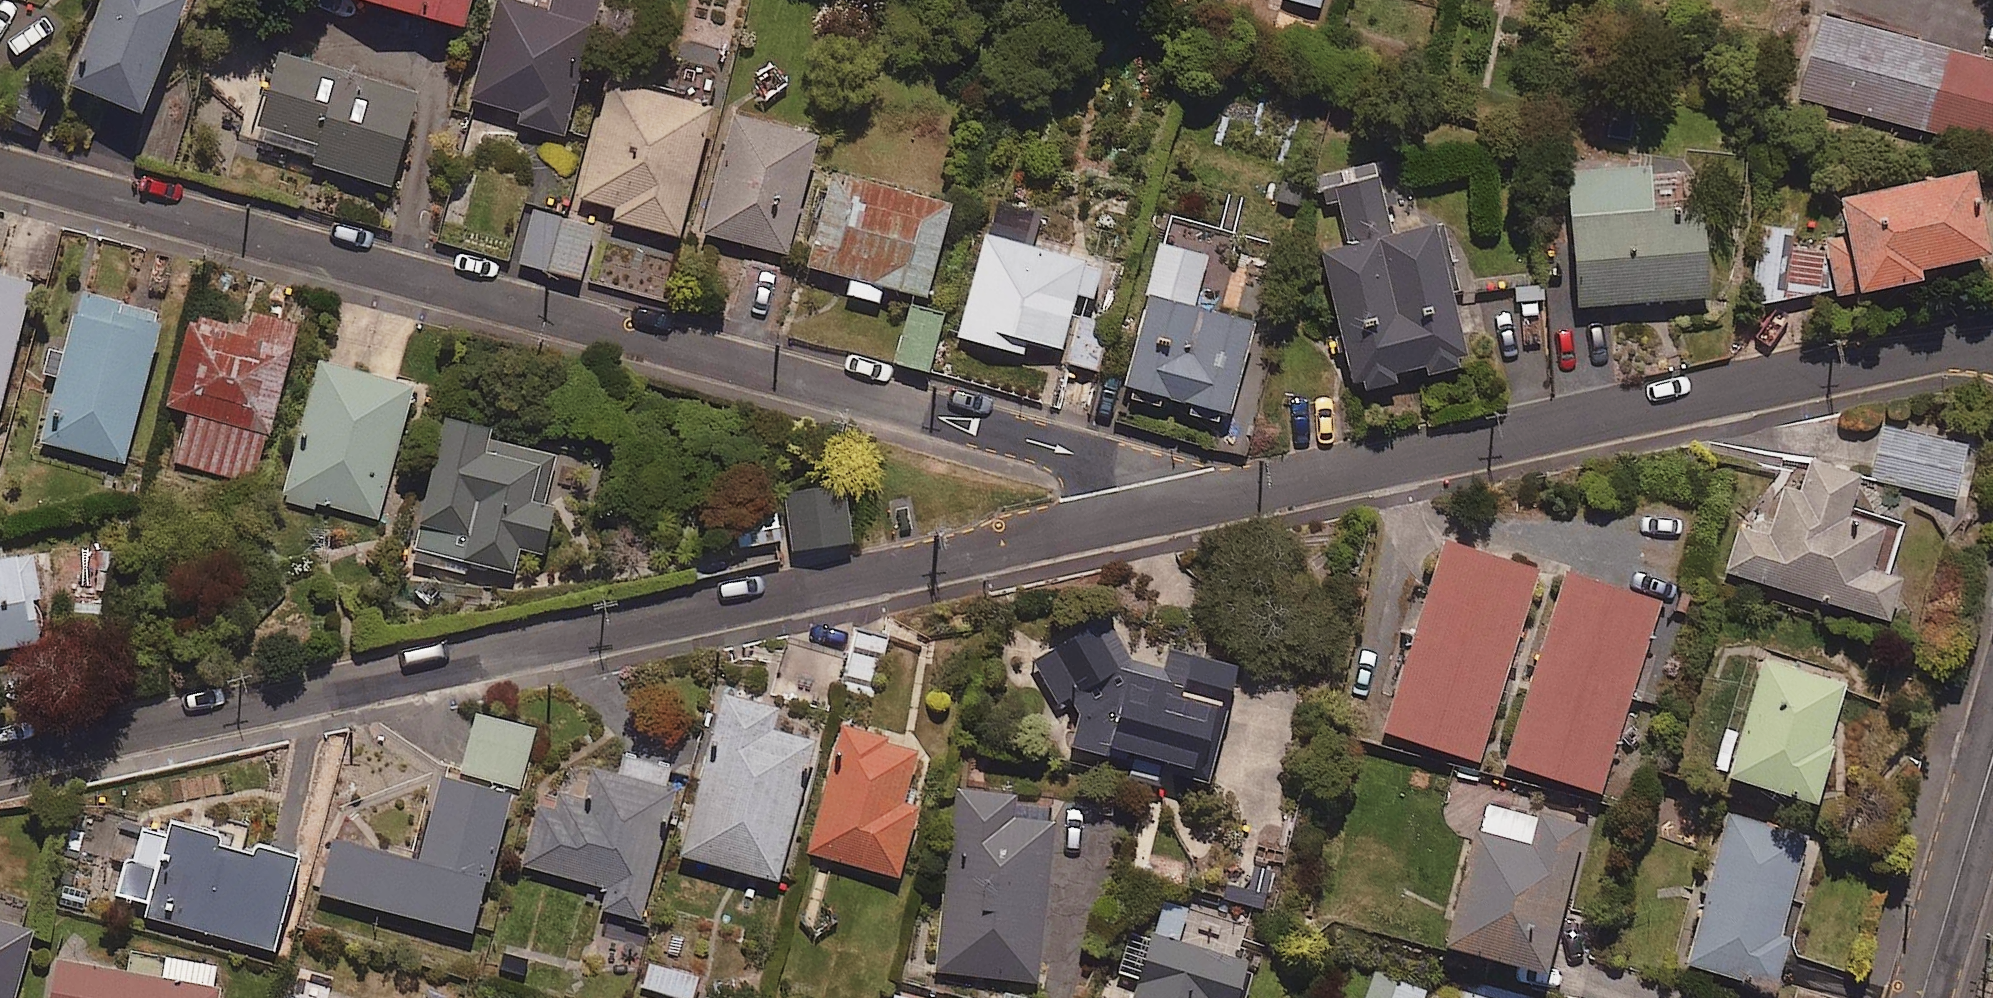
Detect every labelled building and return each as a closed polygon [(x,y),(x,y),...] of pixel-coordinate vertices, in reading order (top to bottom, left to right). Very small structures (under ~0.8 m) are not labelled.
[(69,84),(139,112),(183,0),(102,0),(69,84)] [(458,28),(467,0),(372,0),(458,28)] [(547,9),(512,0),(496,0),(469,98),(524,113),(521,126),(562,137),(599,0),(550,0),(547,9)] [(1817,15),(1797,94),(1992,143),(1992,59),(1817,15)] [(417,97),(278,49),(248,136),(386,184),(417,97)] [(609,79),(579,200),(588,201),(587,205),(613,208),(610,220),(677,236),(719,70),(687,62),(678,96),(609,79)] [(51,87),(20,78),(8,120),(39,128),(51,87)] [(816,135),(732,114),(703,233),(787,254),(816,135)] [(1391,233),(1375,163),(1313,177),(1329,248),(1321,250),(1352,386),(1467,360),(1436,223),(1391,233)] [(1650,166),(1569,171),(1577,305),(1709,297),(1703,207),(1653,210),(1650,166)] [(1793,245),(1788,298),(1837,289),(1838,294),(1924,279),(1922,267),(1990,255),(1975,170),(1837,194),(1844,236),(1793,245)] [(950,203),(831,171),(805,267),(850,279),(846,294),(878,302),(882,285),(925,297),(950,203)] [(593,225),(532,210),(519,263),(580,278),(593,225)] [(1788,298),(1793,245),(1793,230),(1757,229),(1751,304),(1788,298)] [(1101,265),(985,232),(956,336),(1021,354),(1025,339),(1060,349),(1075,295),(1091,299),(1101,265)] [(1194,305),(1207,253),(1160,241),(1124,388),(1230,414),(1253,320),(1194,305)] [(31,283),(0,274),(0,400),(31,283)] [(44,372),(56,376),(39,441),(123,463),(161,314),(78,293),(63,353),(50,349),(44,372)] [(943,313),(910,304),(893,361),(927,370),(943,313)] [(246,327),(194,313),(171,401),(189,406),(174,462),(252,483),(295,324),(250,312),(246,327)] [(1108,323),(1077,315),(1066,363),(1096,370),(1108,323)] [(412,386),(317,361),(282,494),(377,518),(412,386)] [(517,543),(543,549),(554,505),(544,503),(555,454),(486,438),(488,428),(444,418),(413,548),(510,571),(517,543)] [(1967,440),(1886,424),(1874,481),(1956,497),(1967,440)] [(1860,475),(1809,460),(1801,487),(1783,482),(1770,528),(1741,519),(1725,572),(1889,620),(1901,578),(1876,571),(1889,526),(1849,514),(1860,475)] [(851,542),(844,485),(784,492),(791,549),(851,542)] [(1539,572),(1443,542),(1383,731),(1479,762),(1539,572)] [(30,551),(0,557),(0,651),(48,641),(30,551)] [(1660,600),(1563,571),(1504,764),(1601,793),(1660,600)] [(1110,619),(1034,657),(1057,703),(1070,696),(1079,713),(1070,745),(1136,762),(1132,776),(1194,792),(1214,715),(1223,717),(1237,665),(1166,646),(1161,667),(1135,660),(1110,619)] [(888,637),(852,628),(838,687),(874,696),(888,637)] [(1848,682),(1763,659),(1731,779),(1816,802),(1848,682)] [(775,704),(723,690),(679,855),(776,880),(813,741),(769,730),(775,704)] [(533,728),(474,714),(461,773),(520,786),(533,728)] [(918,746),(841,725),(806,852),(898,877),(917,806),(910,804),(915,787),(907,785),(918,746)] [(603,911),(639,920),(674,787),(668,786),(673,768),(624,756),(619,775),(589,767),(581,797),(559,791),(555,806),(538,802),(522,865),(609,888),(603,911)] [(508,794),(439,776),(417,860),(335,839),(321,894),(472,934),(508,794)] [(1055,800),(956,790),(938,972),(1036,982),(1055,800)] [(1534,818),(1482,804),(1446,946),(1546,972),(1585,819),(1537,807),(1534,818)] [(1807,844),(1727,820),(1685,964),(1775,991),(1791,938),(1780,935),(1807,844)] [(166,822),(143,916),(273,949),(296,855),(246,842),(244,851),(216,844),(218,835),(166,822)] [(1160,905),(1132,997),(1234,997),(1246,960),(1178,940),(1186,913),(1160,905)] [(31,931),(0,922),(0,997),(13,997),(31,931)] [(55,960),(48,997),(218,997),(223,968),(165,958),(162,978),(55,960)] [(648,962),(642,987),(682,997),(693,997),(699,976),(648,962)] [(1429,990),(1376,970),(1366,997),(1426,997),(1429,990)] [(1478,983),(1474,997),(1532,997),(1533,996),(1478,983)]
